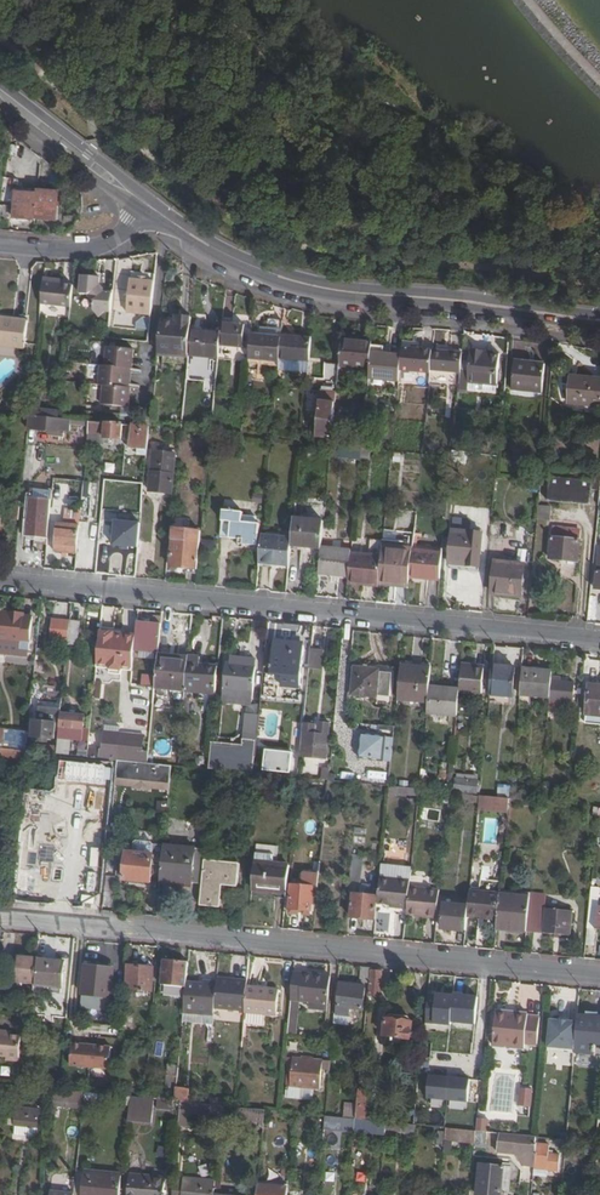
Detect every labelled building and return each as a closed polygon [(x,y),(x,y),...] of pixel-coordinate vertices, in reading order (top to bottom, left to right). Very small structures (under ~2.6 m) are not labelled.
[(17,192),(15,218),(47,221),(47,220),(69,222),(70,195),(50,193),(50,194),(17,192)] [(10,220),(10,212),(0,211),(0,219),(10,220)] [(148,317),(153,276),(129,273),(124,314),(148,317)] [(109,318),(112,299),(102,298),(96,291),(96,282),(82,281),(81,299),(88,301),(93,307),(93,315),(98,321),(103,317),(109,318)] [(70,309),(72,286),(62,286),(42,284),(40,306),(70,309)] [(25,349),(28,319),(0,316),(0,347),(25,349)] [(190,329),(190,320),(177,319),(176,325),(160,324),(157,356),(187,358),(187,355),(190,329)] [(244,326),(222,324),(221,333),(220,345),(242,347),(244,326)] [(187,355),(218,358),(220,345),(221,333),(190,329),(187,355)] [(268,337),(251,335),(248,358),(278,362),(278,360),(281,335),(268,337)] [(309,363),(312,337),(281,335),(278,360),(296,361),(309,363)] [(370,349),(370,345),(341,341),(339,365),(368,369),(370,349)] [(398,372),(400,359),(382,358),(382,351),(370,349),(368,369),(367,381),(398,383),(398,372)] [(431,372),(433,353),(401,349),(400,359),(398,372),(431,376),(431,372)] [(127,411),(129,391),(125,391),(127,371),(132,372),(133,353),(106,350),(104,369),(99,368),(97,387),(102,388),(100,408),(127,411)] [(460,375),(462,356),(433,353),(431,372),(460,375)] [(204,380),(205,358),(189,357),(188,379),(204,380)] [(278,362),(278,369),(308,372),(309,363),(296,361),(278,360),(278,362)] [(494,399),(498,363),(469,360),(465,396),(494,399)] [(337,384),(339,365),(325,364),(322,382),(337,384)] [(511,395),(542,398),(544,370),(513,367),(511,395)] [(572,376),(569,402),(599,405),(599,378),(572,376)] [(331,439),(335,403),(320,402),(317,438),(331,439)] [(59,419),(60,411),(50,410),(50,418),(34,416),(33,430),(50,431),(50,435),(60,436),(61,427),(61,419),(59,419)] [(119,425),(90,422),(89,431),(89,434),(105,436),(105,439),(110,440),(122,441),(124,425),(119,425)] [(149,450),(151,428),(133,426),(130,448),(140,449),(149,450)] [(110,444),(110,440),(105,439),(105,436),(89,434),(88,442),(110,444)] [(360,456),(361,449),(347,448),(346,459),(359,461),(360,456)] [(148,457),(149,450),(140,449),(139,456),(148,457)] [(361,449),(360,456),(369,457),(370,450),(361,449)] [(146,492),(172,495),(176,454),(152,451),(149,474),(149,476),(146,492)] [(535,455),(534,466),(542,467),(542,466),(543,456),(535,455)] [(599,490),(599,472),(542,466),(542,467),(541,484),(550,485),(592,489),(599,490)] [(91,481),(84,480),(84,481),(83,495),(90,495),(91,481)] [(550,485),(548,502),(591,506),(592,489),(550,485)] [(255,501),(262,502),(263,493),(256,492),(255,501)] [(47,538),(51,499),(31,497),(27,536),(47,538)] [(9,518),(20,519),(22,500),(11,500),(9,518)] [(240,539),(242,522),(242,512),(224,510),(222,537),(240,539)] [(324,522),(295,519),(293,540),(292,546),(321,548),(324,522)] [(240,543),(244,544),(257,545),(259,524),(242,522),(240,539),(240,543)] [(77,553),(78,542),(80,526),(57,524),(54,551),(77,553)] [(171,567),(198,569),(201,542),(202,530),(174,527),(171,567)] [(482,533),(451,529),(447,566),(479,569),(482,533)] [(548,561),(580,564),(581,540),(551,537),(548,561)] [(290,567),(292,546),(293,540),(261,538),(258,563),(290,567)] [(413,542),(382,539),(381,551),(380,559),(378,585),(390,586),(390,582),(409,584),(410,576),(412,554),(413,551),(413,545),(413,542)] [(520,539),(519,557),(529,557),(529,539),(520,539)] [(77,553),(77,561),(87,562),(89,542),(78,542),(77,553)] [(443,550),(413,545),(413,551),(442,555),(443,550)] [(348,576),(350,556),(350,551),(321,548),(319,574),(348,576)] [(442,555),(413,551),(412,554),(410,576),(440,580),(442,555)] [(378,585),(380,559),(350,556),(348,576),(347,582),(378,585)] [(494,592),(523,595),(525,566),(496,563),(494,592)] [(0,614),(0,654),(17,658),(22,657),(28,657),(32,617),(23,616),(23,613),(9,612),(9,615),(0,614)] [(84,614),(71,612),(71,617),(69,633),(68,643),(79,644),(80,631),(82,631),(84,614)] [(69,633),(71,617),(60,616),(58,632),(69,633)] [(159,649),(162,619),(155,619),(154,623),(138,621),(136,635),(136,639),(135,647),(159,649)] [(115,632),(99,631),(96,664),(110,665),(110,669),(122,670),(125,638),(115,637),(115,632)] [(126,671),(132,672),(134,652),(135,647),(136,639),(130,638),(126,671)] [(280,684),(299,685),(303,645),(274,642),(271,673),(281,674),(280,684)] [(324,652),(311,651),(309,669),(322,670),(324,652)] [(189,663),(189,657),(159,654),(156,679),(155,687),(186,690),(189,663)] [(355,667),(353,694),(378,697),(378,694),(391,695),(394,666),(360,662),(359,668),(355,667)] [(215,693),(218,666),(189,663),(186,690),(215,693)] [(246,692),(249,665),(226,664),(224,690),(246,692)] [(256,666),(249,665),(246,692),(253,693),(256,666)] [(429,687),(431,668),(401,665),(397,702),(427,706),(429,687)] [(504,666),(492,665),(491,671),(490,693),(512,695),(514,670),(504,669),(504,666)] [(459,689),(459,691),(482,693),(484,668),(461,666),(459,685),(459,689)] [(552,681),(552,671),(522,669),(520,694),(550,697),(552,681)] [(156,679),(144,678),(143,686),(155,687),(156,679)] [(550,700),(564,701),(572,702),(574,683),(552,681),(550,697),(550,700)] [(588,684),(586,714),(599,715),(599,685),(588,684)] [(427,706),(427,712),(456,715),(459,691),(459,689),(434,687),(429,687),(427,706)] [(223,698),(245,701),(246,692),(224,690),(223,698)] [(246,692),(245,701),(252,701),(253,693),(246,692)] [(550,700),(549,707),(563,708),(564,701),(550,700)] [(42,701),(41,710),(61,713),(62,704),(42,701)] [(57,754),(68,755),(69,739),(71,739),(72,729),(84,730),(86,715),(62,713),(58,746),(57,754)] [(32,737),(56,739),(57,723),(33,721),(32,737)] [(304,721),(303,734),(318,735),(319,723),(304,721)] [(301,744),(302,723),(292,723),(292,743),(301,744)] [(303,734),(300,759),(306,759),(307,759),(326,761),(329,724),(319,723),(318,735),(303,734)] [(29,732),(0,729),(0,748),(27,751),(28,743),(29,732)] [(103,742),(103,732),(91,732),(91,742),(103,742)] [(358,758),(390,763),(394,736),(361,733),(358,758)] [(117,760),(147,762),(148,753),(142,752),(144,736),(135,735),(134,741),(126,741),(119,740),(117,760)] [(99,758),(117,760),(119,740),(104,739),(103,750),(100,750),(99,758)] [(171,757),(172,739),(155,739),(155,756),(171,757)] [(212,743),(211,770),(256,772),(257,740),(244,740),(244,744),(212,743)] [(27,751),(57,754),(58,746),(28,743),(27,751)] [(27,751),(0,748),(0,769),(25,772),(27,751)] [(264,761),(279,763),(290,764),(292,764),(294,752),(281,750),(280,753),(265,752),(264,761)] [(83,756),(73,755),(72,768),(86,769),(87,757),(83,756)] [(107,772),(116,773),(117,760),(99,758),(94,757),(87,757),(86,769),(95,770),(95,761),(108,763),(107,772)] [(147,762),(117,760),(116,773),(116,778),(170,783),(171,765),(150,763),(147,762)] [(95,770),(107,772),(108,763),(95,761),(95,770)] [(290,764),(279,763),(278,772),(290,773),(290,764)] [(170,783),(116,778),(115,784),(133,786),(133,788),(150,790),(150,787),(169,789),(170,783)] [(455,791),(476,793),(477,780),(456,778),(455,791)] [(509,798),(510,786),(499,785),(497,797),(509,798)] [(389,787),(389,795),(418,798),(419,790),(389,787)] [(95,798),(96,791),(81,790),(80,797),(95,798)] [(458,801),(479,803),(479,798),(480,796),(459,794),(458,801)] [(479,803),(479,807),(495,809),(496,800),(479,798),(479,803)] [(158,800),(157,810),(166,811),(167,801),(158,800)] [(326,804),(324,822),(334,823),(335,812),(332,811),(333,805),(326,804)] [(422,823),(438,824),(440,809),(424,808),(423,812),(420,811),(419,818),(422,819),(422,823)] [(41,867),(51,865),(57,862),(63,857),(67,851),(70,844),(70,836),(68,827),(64,819),(57,814),(48,810),(39,809),(29,812),(21,817),(16,825),(13,834),(13,844),(17,853),(23,860),(32,865),(41,867)] [(133,853),(127,852),(124,879),(151,881),(153,864),(162,865),(164,846),(155,845),(153,842),(136,840),(134,843),(133,853)] [(160,879),(191,883),(202,884),(205,854),(205,849),(179,846),(164,845),(164,846),(162,865),(160,879)] [(252,896),(286,899),(289,866),(272,864),(273,855),(256,853),(252,896)] [(202,884),(200,904),(220,906),(221,898),(217,898),(218,883),(222,883),(238,885),(240,863),(236,862),(236,858),(205,854),(202,884)] [(351,856),(349,883),(361,884),(364,857),(351,856)] [(312,888),(312,892),(317,892),(319,876),(311,875),(310,888),(312,888)] [(410,881),(380,878),(377,897),(376,907),(390,908),(390,909),(407,911),(410,887),(410,881)] [(289,913),(310,915),(312,892),(312,888),(310,888),(291,886),(289,913)] [(418,917),(437,918),(440,890),(410,887),(407,911),(418,912),(418,917)] [(588,928),(593,929),(599,929),(599,905),(599,895),(599,888),(592,887),(591,895),(590,909),(588,928)] [(500,894),(470,891),(468,908),(467,920),(497,923),(500,894)] [(547,895),(531,893),(530,897),(527,933),(571,937),(574,913),(545,910),(547,895)] [(349,917),(375,919),(376,907),(377,897),(351,894),(349,917)] [(497,923),(496,933),(526,936),(527,933),(530,897),(500,894),(497,923)] [(440,934),(465,936),(467,920),(468,908),(443,905),(440,934)] [(37,959),(37,958),(19,956),(17,981),(34,983),(37,959)] [(187,985),(189,961),(164,958),(162,983),(187,986),(187,985)] [(34,983),(34,990),(45,990),(46,985),(61,986),(63,961),(37,959),(34,983)] [(151,989),(153,967),(129,965),(127,987),(151,989)] [(95,995),(97,967),(86,966),(84,994),(95,995)] [(370,983),(371,967),(362,966),(361,982),(370,983)] [(113,968),(97,967),(95,995),(111,996),(113,968)] [(301,972),(293,970),(291,998),(300,1000),(314,1001),(314,1008),(328,1010),(331,978),(326,978),(326,975),(301,972)] [(370,992),(381,993),(383,971),(372,970),(370,992)] [(247,987),(248,980),(218,978),(217,983),(215,1008),(245,1011),(247,987)] [(206,986),(187,985),(187,986),(184,1010),(214,1013),(215,1008),(217,983),(206,982),(206,986)] [(365,1010),(367,986),(343,983),(340,1007),(338,1007),(338,1015),(351,1016),(352,1009),(365,1010)] [(247,987),(245,1011),(245,1012),(276,1015),(278,989),(247,987)] [(438,992),(436,1023),(482,1027),(484,996),(438,992)] [(291,998),(288,1032),(297,1032),(299,1013),(300,1000),(291,998)] [(183,1022),(213,1025),(214,1013),(184,1010),(183,1022)] [(494,1043),(526,1046),(529,1017),(511,1015),(511,1011),(497,1010),(494,1043)] [(541,1014),(530,1012),(529,1017),(526,1046),(538,1047),(541,1014)] [(385,1035),(411,1038),(414,1021),(409,1015),(392,1014),(387,1018),(385,1035)] [(577,1020),(575,1049),(594,1051),(594,1044),(599,1045),(599,1016),(578,1014),(577,1020)] [(577,1020),(550,1018),(548,1047),(575,1049),(577,1020)] [(7,1032),(0,1031),(0,1056),(8,1057),(8,1061),(19,1062),(22,1038),(11,1037),(7,1037),(7,1032)] [(111,1046),(72,1043),(70,1065),(109,1069),(111,1046)] [(314,1057),(303,1056),(293,1056),(291,1085),(321,1088),(323,1058),(314,1057)] [(470,1079),(430,1075),(427,1098),(468,1102),(470,1079)] [(177,1086),(175,1100),(182,1101),(197,1102),(197,1095),(188,1094),(188,1087),(177,1086)] [(532,1108),(536,1089),(522,1086),(518,1106),(532,1108)] [(85,1091),(61,1089),(55,1088),(54,1098),(62,1099),(84,1101),(85,1091)] [(358,1105),(356,1118),(358,1118),(366,1119),(367,1113),(365,1113),(365,1107),(367,1107),(368,1098),(373,1098),(373,1090),(359,1089),(358,1105)] [(116,1094),(110,1094),(109,1104),(129,1106),(129,1104),(130,1096),(116,1094)] [(129,1104),(153,1106),(154,1098),(145,1097),(130,1096),(129,1104)] [(61,1107),(62,1099),(54,1098),(53,1107),(61,1107)] [(367,1113),(366,1119),(378,1120),(379,1099),(373,1098),(368,1098),(367,1107),(365,1107),(365,1113),(367,1113)] [(171,1110),(171,1101),(158,1101),(157,1110),(171,1110)] [(182,1101),(179,1126),(190,1127),(192,1113),(201,1114),(203,1103),(197,1102),(182,1101)] [(201,1114),(222,1116),(223,1105),(211,1104),(205,1103),(203,1103),(201,1114)] [(356,1118),(358,1105),(346,1103),(344,1117),(356,1118)] [(129,1106),(128,1121),(152,1123),(153,1106),(129,1104),(129,1106)] [(225,1105),(223,1105),(222,1116),(221,1123),(264,1127),(266,1109),(236,1106),(225,1105)] [(16,1126),(37,1127),(40,1110),(18,1108),(16,1126)] [(325,1129),(355,1132),(356,1118),(344,1117),(326,1115),(325,1129)] [(360,1121),(360,1132),(370,1133),(370,1122),(360,1121)] [(416,1133),(417,1124),(402,1123),(401,1132),(416,1133)] [(568,1127),(559,1126),(559,1137),(567,1138),(568,1127)] [(475,1144),(477,1130),(447,1127),(446,1132),(445,1141),(475,1144)] [(475,1144),(475,1146),(486,1147),(488,1131),(477,1130),(475,1144)] [(517,1134),(499,1133),(498,1152),(522,1154),(533,1155),(535,1136),(517,1134)] [(598,1143),(588,1142),(586,1154),(597,1155),(598,1143)] [(533,1155),(522,1154),(521,1160),(524,1164),(535,1165),(534,1169),(558,1172),(560,1157),(533,1155)] [(478,1192),(490,1193),(489,1194),(501,1194),(501,1191),(510,1191),(512,1169),(481,1165),(478,1192)] [(75,1194),(83,1194),(86,1171),(77,1171),(75,1193),(75,1194)] [(122,1175),(86,1171),(83,1194),(120,1194),(122,1175)] [(165,1180),(130,1177),(128,1194),(164,1194),(165,1180)] [(214,1194),(215,1192),(216,1182),(216,1180),(184,1178),(183,1194),(214,1194)] [(257,1194),(288,1194),(289,1188),(258,1185),(257,1194)]
